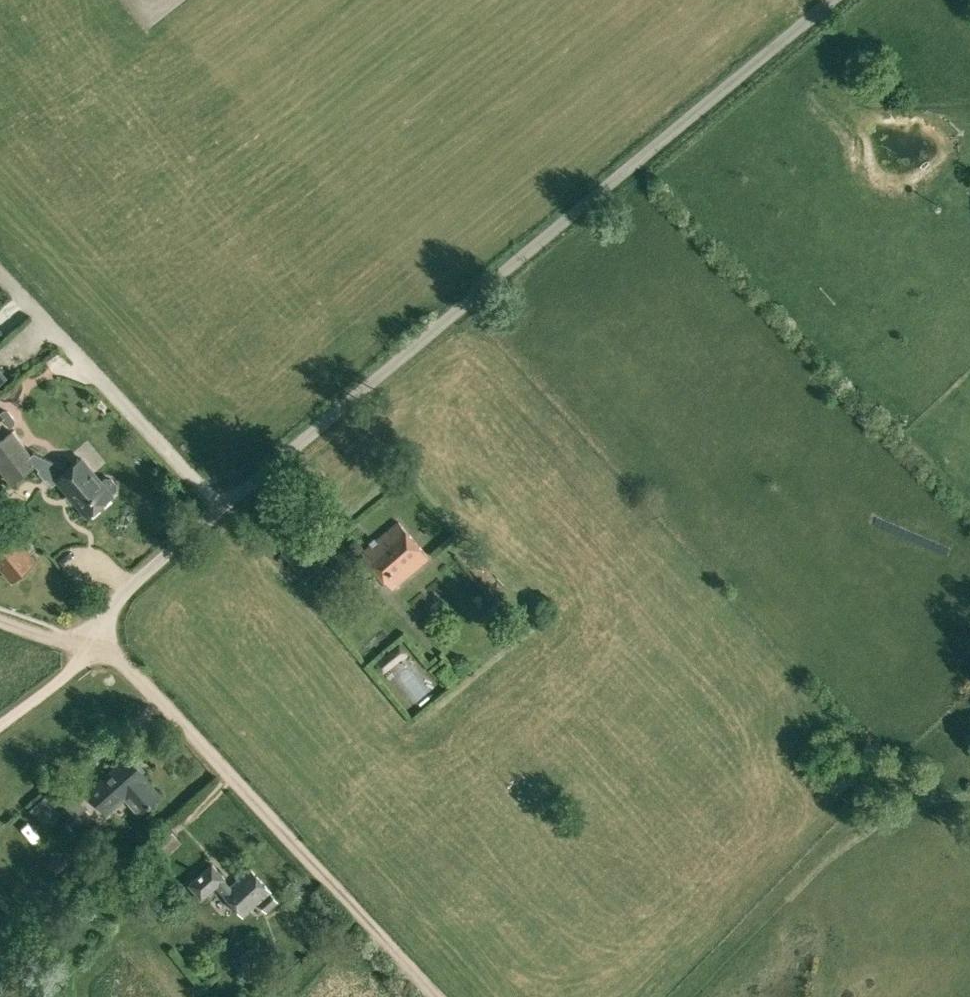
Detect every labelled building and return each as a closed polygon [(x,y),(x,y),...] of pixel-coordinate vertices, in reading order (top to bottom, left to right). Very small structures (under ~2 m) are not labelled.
[(11,484),(38,464),(13,430),(0,439),(0,470),(11,484)] [(117,483),(112,477),(105,477),(101,481),(81,458),(70,467),(66,462),(62,462),(53,469),(52,473),(57,478),(56,479),(86,516),(112,494),(111,493),(117,488),(117,483)] [(361,553),(392,589),(429,558),(398,522),(361,553)] [(12,580),(35,560),(14,535),(0,547),(0,566),(12,580)] [(395,649),(401,657),(407,652),(401,644),(395,649)] [(388,667),(382,659),(376,664),(382,672),(388,667)] [(427,707),(439,699),(428,683),(416,692),(427,707)] [(124,796),(139,813),(160,794),(145,777),(147,776),(128,755),(87,791),(106,812),(124,796)] [(44,794),(69,823),(87,807),(63,778),(44,794)] [(149,842),(164,858),(182,842),(167,826),(149,842)] [(266,912),(277,902),(269,893),(270,892),(250,869),(230,887),(224,879),(225,878),(212,863),(188,884),(201,899),(217,885),(243,915),(258,903),(266,912)]
